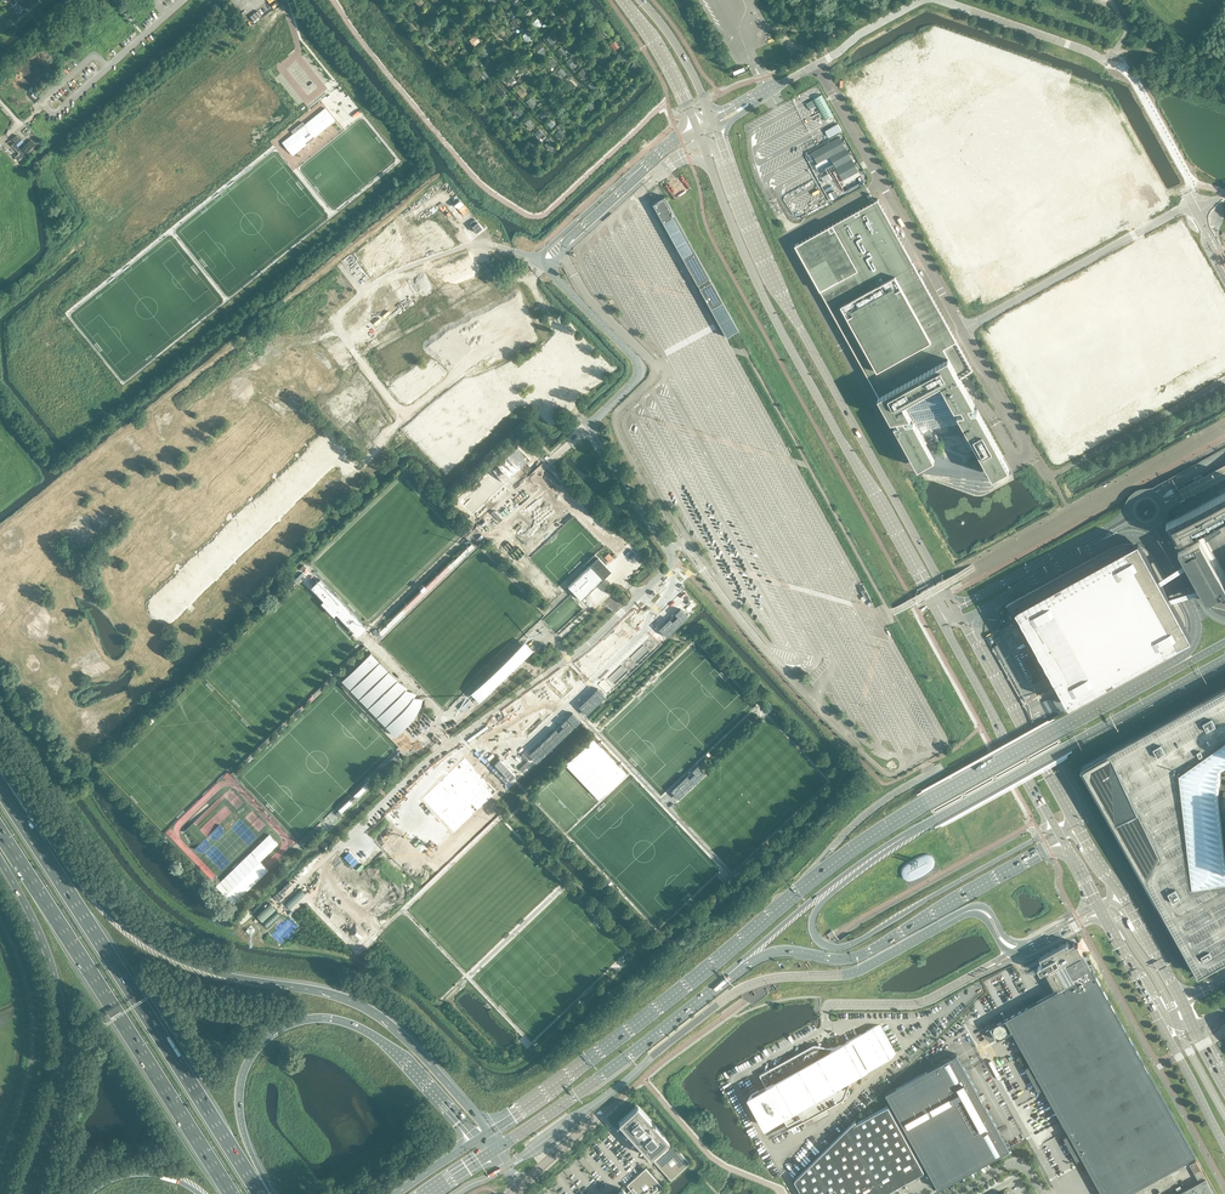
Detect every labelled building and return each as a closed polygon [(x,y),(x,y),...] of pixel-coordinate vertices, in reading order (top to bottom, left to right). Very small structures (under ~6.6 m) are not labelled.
[(23,9),(17,2),(12,7),(15,10),(16,9),(19,13),(23,9)] [(504,6),(500,10),(506,16),(510,13),(504,6)] [(584,6),(578,10),(583,16),(585,14),(583,12),(583,11),(586,9),(584,6)] [(532,13),(528,8),(523,13),(527,18),(532,13)] [(447,15),(452,21),(457,17),(451,11),(447,15)] [(589,20),(595,25),(599,22),(593,16),(589,20)] [(521,24),(515,18),(510,22),(516,29),(521,24)] [(537,29),(542,25),(539,22),(540,21),(537,18),(532,23),(537,29)] [(445,26),(440,22),(435,27),(440,32),(445,26)] [(458,27),(463,33),(467,29),(462,23),(458,27)] [(600,32),(605,38),(610,34),(605,28),(600,32)] [(527,31),(522,35),(523,36),(523,37),(524,38),(525,39),(526,40),(527,41),(528,41),(532,37),(527,31)] [(447,38),(452,44),(457,40),(451,34),(447,38)] [(546,39),(552,44),(556,40),(551,34),(546,39)] [(469,40),(475,46),(480,41),(475,35),(469,40)] [(738,37),(725,48),(731,54),(743,43),(738,37)] [(615,40),(610,43),(615,49),(620,45),(615,40)] [(535,49),(541,55),(546,51),(540,44),(535,49)] [(458,49),(463,55),(467,51),(462,45),(458,49)] [(557,50),(562,56),(566,52),(561,46),(557,50)] [(479,51),(485,56),(489,52),(484,47),(479,51)] [(621,55),(626,62),(630,58),(625,51),(621,55)] [(469,62),(475,68),(479,64),(473,57),(469,62)] [(548,62),(553,67),(557,64),(552,58),(548,62)] [(567,62),(572,67),(576,64),(571,58),(567,62)] [(490,63),(496,69),(501,65),(495,59),(490,63)] [(630,66),(635,72),(639,69),(634,63),(630,66)] [(734,74),(746,69),(744,66),(733,70),(734,74)] [(557,71),(562,77),(566,74),(561,68),(557,71)] [(578,73),(583,79),(588,74),(582,69),(578,73)] [(490,76),(484,70),(480,74),(485,80),(490,76)] [(515,79),(510,74),(505,79),(510,84),(515,79)] [(567,83),(572,88),(576,85),(571,79),(567,83)] [(588,84),(593,90),(598,85),(593,80),(588,84)] [(494,90),(499,95),(504,91),(498,85),(494,90)] [(517,92),(522,97),(527,93),(521,87),(517,92)] [(1096,106),(1099,94),(1071,87),(1068,99),(1096,106)] [(598,95),(604,101),(608,98),(602,91),(598,95)] [(822,94),(814,99),(825,120),(834,115),(822,94)] [(509,106),(514,101),(508,96),(504,101),(509,106)] [(526,101),(532,107),(536,103),(531,97),(526,101)] [(590,100),(585,105),(590,110),(595,106),(590,100)] [(1088,114),(1091,107),(1067,100),(1065,107),(1088,114)] [(282,142),(293,155),(336,120),(325,107),(305,123),(303,121),(292,131),(293,132),(282,142)] [(515,112),(520,117),(524,113),(519,108),(515,112)] [(536,113),(541,118),(546,114),(541,108),(536,113)] [(524,123),(530,128),(534,124),(529,118),(524,123)] [(556,124),(551,119),(547,123),(551,128),(556,124)] [(838,124),(826,131),(829,137),(842,130),(838,124)] [(1127,128),(1133,142),(1140,138),(1133,125),(1127,128)] [(1078,128),(1068,133),(1084,166),(1081,168),(1085,175),(1095,170),(1100,181),(1106,178),(1111,189),(1122,183),(1114,166),(1107,169),(1096,147),(1089,150),(1078,128)] [(544,134),(539,129),(534,133),(539,139),(544,134)] [(556,133),(561,139),(565,135),(560,129),(556,133)] [(16,134),(12,139),(16,143),(21,139),(16,134)] [(555,146),(547,137),(544,140),(546,143),(545,144),(550,151),(555,146)] [(840,137),(812,152),(818,163),(830,156),(844,180),(859,171),(857,166),(859,165),(857,162),(855,163),(850,155),(852,153),(850,150),(848,151),(844,144),(846,142),(844,139),(842,140),(840,137)] [(18,166),(19,165),(22,162),(28,156),(14,142),(4,152),(18,166)] [(829,174),(822,177),(825,182),(831,179),(829,174)] [(653,203),(652,203),(655,208),(663,222),(665,227),(669,233),(672,238),(675,245),(678,250),(691,274),(697,284),(704,280),(708,278),(709,277),(664,196),(653,203)] [(912,456),(918,468),(935,458),(927,444),(914,421),(958,413),(985,461),(992,474),(993,476),(1010,467),(1008,465),(1004,456),(978,409),(973,410),(970,405),(975,404),(960,377),(973,370),(956,340),(878,199),(833,224),(795,244),(820,289),(879,395),(892,419),(897,419),(900,423),(895,424),(912,456)] [(1166,227),(1171,238),(1179,234),(1175,224),(1166,227)] [(704,280),(697,284),(699,287),(705,299),(709,306),(726,337),(738,330),(739,330),(720,297),(711,281),(709,277),(708,278),(704,280)] [(432,315),(437,313),(432,303),(427,306),(432,315)] [(425,313),(412,320),(407,312),(401,316),(405,324),(410,321),(412,326),(427,318),(425,313)] [(244,335),(240,341),(244,344),(248,338),(244,335)] [(325,390),(317,400),(323,405),(331,395),(325,390)] [(294,391),(284,400),(294,411),(304,402),(294,391)] [(285,415),(289,408),(265,393),(261,400),(285,415)] [(556,404),(551,400),(548,402),(545,399),(534,409),(542,418),(556,404)] [(360,477),(368,469),(345,446),(341,451),(355,465),(351,469),(360,477)] [(518,446),(460,502),(472,515),(530,460),(518,446)] [(1166,522),(1176,539),(1194,529),(1195,530),(1224,513),(1224,490),(1166,522)] [(607,532),(605,532),(606,526),(591,523),(589,531),(584,530),(584,533),(591,535),(591,536),(600,537),(599,544),(604,545),(607,532)] [(1176,539),(1181,549),(1178,550),(1184,561),(1186,565),(1198,587),(1200,591),(1206,602),(1209,600),(1212,606),(1224,608),(1224,585),(1212,561),(1195,530),(1194,529),(1176,539)] [(1016,608),(1010,611),(1063,707),(1069,704),(1178,644),(1176,640),(1178,636),(1182,634),(1179,630),(1180,626),(1184,624),(1171,600),(1169,596),(1161,582),(1158,577),(1145,553),(1141,555),(1138,554),(1135,550),(1131,552),(1127,551),(1125,547),(1016,607),(1016,608)] [(568,586),(581,600),(603,578),(611,571),(598,557),(596,555),(595,554),(587,561),(588,563),(590,565),(568,586)] [(1161,582),(1186,565),(1184,561),(1158,577),(1161,582)] [(365,624),(321,578),(312,587),(356,633),(365,624)] [(1169,596),(1171,600),(1200,591),(1198,587),(1169,596)] [(680,609),(659,629),(667,637),(688,617),(680,609)] [(471,693),(479,702),(533,650),(525,641),(471,693)] [(644,644),(631,656),(637,663),(650,651),(644,644)] [(417,712),(422,714),(421,716),(420,718),(420,720),(421,718),(421,717),(422,715),(422,713),(423,711),(423,709),(424,707),(424,705),(424,704),(414,696),(413,697),(411,696),(412,696),(412,695),(413,695),(413,694),(413,693),(412,693),(412,692),(411,692),(410,693),(410,694),(405,690),(406,689),(399,681),(397,682),(396,681),(398,680),(390,672),(389,673),(387,672),(389,671),(381,663),(382,664),(381,665),(379,663),(380,662),(371,652),(342,680),(345,683),(350,688),(351,689),(352,688),(397,734),(400,731),(408,723),(409,722),(411,721),(412,719),(413,718),(414,716),(415,715),(416,713),(417,712)] [(1083,765),(1198,973),(1224,958),(1224,687),(1083,765)] [(581,704),(579,706),(586,714),(605,697),(598,689),(588,698),(581,704)] [(468,700),(459,708),(463,713),(472,704),(468,700)] [(572,713),(567,717),(575,726),(580,721),(572,713)] [(566,719),(529,754),(537,762),(574,727),(566,719)] [(592,738),(565,764),(599,799),(626,774),(592,738)] [(458,747),(402,800),(438,841),(495,787),(458,747)] [(396,755),(388,762),(394,767),(401,760),(396,755)] [(697,765),(671,790),(678,798),(705,773),(697,765)] [(341,813),(371,785),(368,781),(338,809),(341,813)] [(337,806),(339,807),(348,799),(346,797),(337,806)] [(269,834),(216,886),(233,904),(268,870),(260,861),(278,844),(269,834)] [(935,864),(935,863),(935,862),(935,861),(935,860),(934,860),(934,859),(934,858),(933,857),(932,856),(932,855),(931,855),(930,854),(929,854),(928,854),(927,854),(926,854),(924,854),(922,854),(920,855),(917,857),(915,858),(913,858),(911,860),(909,861),(906,863),(905,864),(903,865),(903,866),(902,867),(902,868),(901,869),(901,870),(901,871),(901,872),(901,873),(901,874),(902,875),(902,876),(903,877),(904,878),(905,879),(906,879),(907,879),(908,880),(909,880),(910,880),(911,880),(914,879),(916,878),(918,877),(920,876),(922,875),(924,874),(926,873),(928,872),(929,870),(931,869),(932,868),(933,867),(934,866),(934,865),(935,864)] [(383,892),(387,896),(402,882),(398,878),(383,892)] [(284,886),(269,899),(272,903),(287,889),(284,886)] [(291,908),(305,892),(301,888),(286,903),(291,908)] [(408,893),(396,903),(401,909),(413,899),(408,893)] [(270,902),(257,915),(269,927),(282,913),(270,902)] [(990,1027),(997,1040),(1013,1031),(1025,1053),(1026,1055),(1030,1063),(1031,1064),(1025,1067),(1038,1091),(1044,1088),(1046,1091),(1067,1130),(1069,1134),(1063,1137),(1064,1137),(1077,1160),(1082,1157),(1083,1158),(1084,1161),(1088,1168),(1094,1178),(1103,1193),(1126,1193),(1195,1156),(1095,974),(1093,970),(1092,971),(1082,952),(1083,952),(1078,943),(1076,945),(1074,942),(1069,945),(1067,942),(1040,957),(1040,958),(1043,963),(1042,964),(1038,966),(1041,972),(1045,969),(1047,969),(1048,971),(1046,972),(1055,989),(1057,988),(1058,990),(990,1027)] [(856,1077),(890,1058),(893,1056),(896,1053),(880,1025),(876,1026),(874,1027),(839,1046),(835,1047),(830,1047),(817,1045),(814,1045),(812,1046),(760,1074),(766,1086),(751,1094),(768,1125),(783,1117),(790,1129),(842,1100),(844,1098),(845,1096),(851,1084),(852,1081),(856,1077)] [(1010,1149),(984,1102),(957,1054),(886,1093),(939,1188),(1010,1149)] [(664,1144),(669,1140),(669,1139),(638,1105),(637,1105),(619,1121),(619,1122),(631,1135),(631,1136),(631,1137),(632,1139),(633,1139),(633,1140),(634,1141),(636,1142),(637,1143),(638,1143),(650,1156),(651,1156),(655,1153),(658,1156),(654,1160),(654,1161),(660,1167),(660,1168),(661,1168),(661,1167),(664,1171),(664,1172),(670,1179),(671,1179),(689,1163),(689,1162),(673,1144),(672,1144),(667,1148),(664,1144)] [(889,1106),(888,1106),(857,1123),(856,1121),(856,1120),(855,1120),(795,1180),(803,1193),(883,1193),(924,1171),(889,1106)] [(1196,1160),(1189,1164),(1199,1181),(1177,1193),(1215,1193),(1196,1160)] [(662,1187),(662,1186),(646,1168),(645,1168),(639,1174),(638,1174),(638,1175),(639,1175),(638,1176),(635,1178),(634,1178),(627,1184),(627,1185),(631,1189),(627,1192),(623,1189),(623,1188),(622,1189),(616,1193),(654,1193),(662,1187)]
